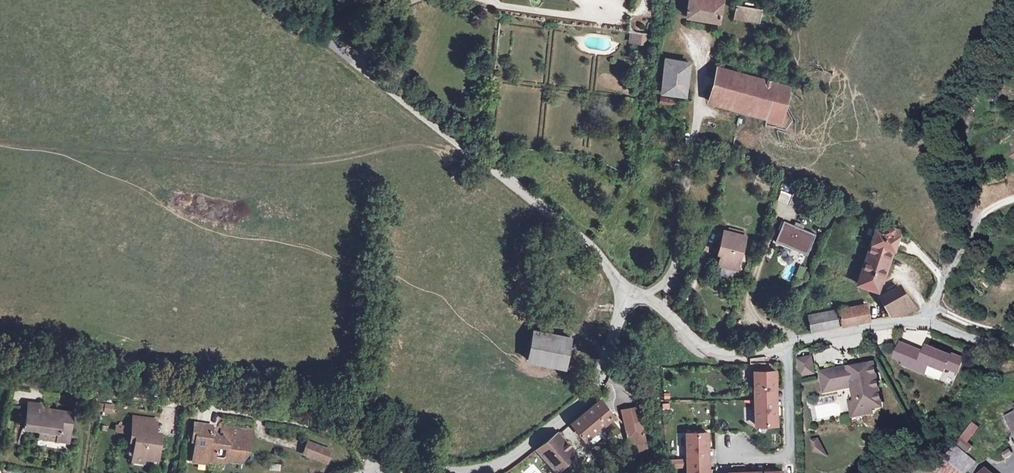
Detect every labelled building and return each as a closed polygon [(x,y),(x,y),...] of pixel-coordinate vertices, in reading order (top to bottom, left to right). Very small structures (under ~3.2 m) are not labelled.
[(686,16),(719,22),(723,0),(689,0),(686,16)] [(762,10),(737,5),(735,18),(759,22),(762,10)] [(645,43),(647,33),(632,31),(631,41),(645,43)] [(689,62),(665,58),(661,92),(685,95),(689,62)] [(717,103),(727,70),(717,67),(708,101),(717,103)] [(767,117),(776,84),(727,70),(717,103),(767,117)] [(780,121),(790,87),(776,84),(767,117),(780,121)] [(798,209),(803,198),(793,194),(788,205),(798,209)] [(816,203),(803,198),(798,209),(811,215),(816,203)] [(816,234),(783,220),(775,241),(807,255),(816,234)] [(893,249),(900,229),(877,222),(857,284),(878,290),(891,249),(893,249)] [(737,269),(745,236),(724,230),(720,246),(723,247),(721,254),(718,265),(737,269)] [(914,308),(898,286),(890,290),(882,296),(892,316),(900,316),(914,308)] [(866,304),(809,315),(812,330),(842,325),(869,320),(866,304)] [(565,367),(571,337),(534,330),(528,360),(565,367)] [(895,358),(910,364),(914,353),(924,357),(925,353),(901,344),(895,358)] [(925,353),(924,357),(914,353),(910,364),(914,365),(912,369),(925,374),(929,365),(945,372),(946,368),(958,373),(963,359),(951,354),(950,356),(928,347),(925,353)] [(801,366),(803,376),(815,373),(813,364),(801,366)] [(838,385),(824,388),(825,393),(848,389),(853,388),(853,389),(854,390),(855,391),(856,391),(857,392),(858,392),(858,391),(862,410),(872,408),(882,406),(877,382),(872,383),(868,366),(859,368),(858,365),(849,367),(849,370),(835,373),(838,385)] [(868,366),(872,383),(877,382),(873,365),(868,366)] [(821,373),(824,388),(838,385),(835,373),(835,370),(821,373)] [(755,371),(754,371),(755,400),(771,399),(771,388),(776,388),(775,371),(770,371),(755,371)] [(853,388),(848,389),(854,419),(873,415),(872,408),(862,410),(858,391),(858,392),(857,392),(856,391),(855,391),(854,390),(853,389),(853,388)] [(584,438),(613,414),(600,399),(571,422),(584,438)] [(771,399),(755,400),(756,425),(777,424),(776,407),(771,408),(771,399)] [(112,413),(113,405),(105,404),(104,412),(112,413)] [(68,442),(72,413),(42,409),(27,407),(25,424),(39,426),(39,431),(58,433),(57,441),(68,442)] [(625,426),(642,423),(635,408),(622,410),(625,426)] [(156,459),(159,434),(154,434),(156,420),(133,417),(130,441),(134,441),(133,454),(142,455),(142,457),(156,459)] [(646,440),(642,423),(625,426),(629,444),(646,440)] [(973,423),(962,438),(968,443),(979,428),(973,423)] [(248,448),(250,431),(222,427),(221,435),(222,437),(220,439),(215,432),(210,432),(211,426),(194,424),(192,440),(195,441),(193,460),(199,461),(205,457),(222,459),(225,457),(240,459),(243,457),(244,448),(248,448)] [(575,451),(558,432),(536,448),(555,469),(575,451)] [(708,433),(687,433),(687,458),(703,458),(703,450),(708,449),(708,433)] [(811,438),(812,455),(823,454),(822,437),(811,438)] [(960,441),(958,448),(970,451),(972,444),(960,441)] [(326,463),(330,451),(307,442),(302,453),(326,463)] [(962,472),(967,472),(975,462),(956,446),(945,459),(962,472)] [(1013,455),(1010,449),(1002,453),(1006,459),(1013,455)] [(141,462),(142,457),(142,455),(133,454),(132,461),(141,462)] [(703,458),(687,458),(687,466),(687,472),(708,472),(708,469),(703,469),(703,458)] [(945,459),(936,471),(938,472),(962,472),(945,459)] [(271,472),(281,470),(279,463),(269,465),(271,472)]
